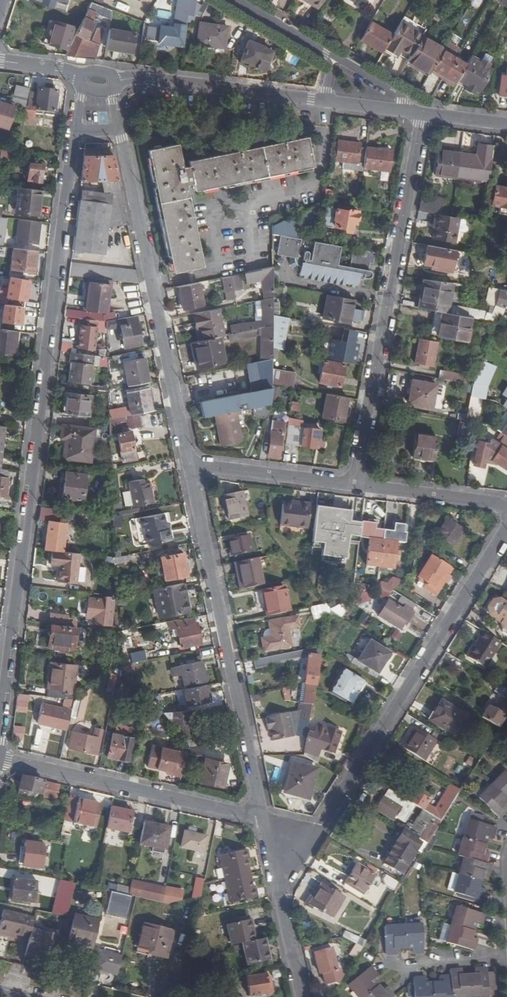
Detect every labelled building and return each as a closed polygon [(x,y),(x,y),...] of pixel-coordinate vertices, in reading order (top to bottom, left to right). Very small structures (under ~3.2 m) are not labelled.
[(91,2),(87,0),(86,0),(80,12),(82,13),(80,16),(83,18),(91,2)] [(181,0),(178,0),(174,29),(161,27),(159,43),(182,46),(186,15),(190,15),(194,2),(181,0)] [(318,9),(324,0),(306,0),(307,0),(306,2),(318,9)] [(112,11),(101,6),(98,14),(111,19),(112,11)] [(84,19),(66,56),(94,60),(103,31),(98,29),(92,41),(86,39),(94,23),(91,21),(95,14),(88,10),(84,19)] [(436,12),(433,18),(439,22),(442,16),(436,12)] [(131,30),(143,35),(145,23),(141,21),(133,19),(131,30)] [(67,50),(74,27),(56,22),(49,45),(67,50)] [(372,22),(361,40),(383,53),(385,49),(393,35),(372,22)] [(423,35),(401,22),(393,35),(385,49),(393,54),(398,47),(401,48),(400,50),(411,56),(422,37),(423,35)] [(227,27),(200,23),(198,45),(224,48),(227,27)] [(109,30),(106,49),(132,53),(135,35),(109,30)] [(411,56),(408,61),(430,74),(432,69),(442,52),(444,50),(422,37),(411,56)] [(266,73),(275,52),(248,40),(239,61),(266,73)] [(456,54),(459,47),(448,43),(445,50),(456,54)] [(466,66),(442,52),(432,69),(441,75),(441,76),(445,79),(447,78),(455,83),(461,74),(466,66)] [(470,59),(466,66),(461,74),(457,80),(467,86),(465,90),(472,95),(476,88),(480,90),(490,73),(486,70),(489,64),(482,59),(479,64),(470,59)] [(25,107),(24,110),(23,121),(34,123),(36,109),(54,111),(57,90),(52,90),(53,85),(46,84),(45,89),(38,88),(37,93),(31,93),(29,107),(25,107)] [(25,107),(29,89),(17,86),(13,101),(16,102),(17,105),(25,107)] [(7,128),(14,107),(0,103),(0,126),(7,128)] [(183,166),(178,143),(149,148),(170,254),(174,253),(176,258),(171,259),(174,271),(204,265),(187,183),(193,182),(195,189),(314,165),(308,136),(188,160),(189,165),(183,166)] [(365,163),(367,148),(360,147),(361,143),(339,140),(336,160),(343,161),(342,167),(357,169),(359,162),(365,163)] [(476,155),(439,151),(435,175),(482,182),(488,183),(493,145),(478,143),(476,155)] [(392,151),(367,147),(367,148),(365,163),(364,167),(390,171),(392,151)] [(12,161),(14,154),(2,150),(0,157),(12,161)] [(114,155),(85,156),(81,181),(103,180),(107,204),(79,200),(73,250),(104,254),(108,227),(112,226),(128,223),(114,155)] [(40,182),(42,166),(29,164),(27,181),(40,182)] [(493,198),(501,199),(500,206),(499,212),(506,214),(506,213),(506,188),(495,186),(493,198)] [(37,216),(40,191),(18,188),(15,213),(37,216)] [(444,199),(421,195),(418,211),(435,214),(441,215),(444,199)] [(358,211),(348,209),(347,211),(336,208),(334,219),(335,219),(334,226),(344,228),(344,230),(351,232),(351,226),(354,227),(358,211)] [(441,215),(435,214),(433,224),(435,225),(433,239),(454,242),(456,232),(458,219),(441,215)] [(464,226),(465,220),(458,219),(456,232),(464,233),(466,232),(467,229),(464,226)] [(38,245),(41,223),(19,220),(16,243),(38,245)] [(285,225),(273,225),(273,233),(277,234),(285,234),(285,225)] [(291,260),(292,262),(371,277),(372,274),(370,272),(368,271),(366,270),(368,262),(373,263),(375,253),(353,249),(350,267),(337,265),(341,247),(314,242),(310,260),(308,260),(309,254),(308,252),(307,251),(305,251),(304,252),(303,253),(303,256),(299,256),(302,240),(281,235),(278,253),(290,256),(291,260)] [(451,272),(455,250),(427,245),(424,263),(432,265),(436,265),(436,269),(451,272)] [(34,273),(36,252),(14,249),(11,270),(34,273)] [(140,283),(137,270),(71,262),(70,275),(92,278),(112,280),(140,283)] [(371,277),(292,262),(293,264),(296,267),(299,269),(298,272),(358,284),(359,277),(368,279),(370,278),(371,277)] [(261,269),(246,272),(248,282),(263,279),(265,299),(273,297),(273,266),(265,268),(261,269)] [(236,275),(231,276),(234,289),(242,287),(240,274),(236,275)] [(234,289),(231,276),(223,277),(225,291),(234,289)] [(24,307),(25,299),(28,282),(10,278),(8,290),(1,289),(0,293),(0,304),(5,304),(5,305),(22,307),(24,307)] [(111,284),(112,280),(92,278),(91,282),(89,281),(88,293),(92,293),(91,297),(88,296),(86,310),(108,313),(112,284),(111,284)] [(448,313),(454,283),(428,280),(427,288),(422,287),(418,307),(435,310),(448,313)] [(199,282),(179,286),(181,299),(183,309),(203,304),(199,282)] [(506,302),(506,291),(500,289),(496,306),(493,316),(487,314),(485,319),(491,321),(491,320),(495,322),(498,323),(501,316),(506,302)] [(350,322),(354,299),(328,294),(324,317),(350,322)] [(273,315),(273,298),(261,300),(261,320),(255,321),(241,325),(242,331),(273,325),(273,315)] [(22,307),(5,305),(4,305),(1,321),(19,323),(22,307)] [(219,308),(198,312),(198,313),(194,314),(196,324),(200,323),(203,339),(220,336),(224,335),(219,308)] [(75,310),(65,309),(64,316),(106,321),(109,321),(108,315),(75,311),(75,310)] [(472,309),(470,317),(472,317),(479,319),(481,319),(482,311),(472,309)] [(448,313),(435,310),(430,334),(466,341),(470,317),(448,313)] [(142,343),(136,316),(117,319),(109,321),(106,321),(107,329),(120,326),(124,347),(142,343)] [(94,349),(97,326),(83,324),(80,347),(94,349)] [(263,333),(263,360),(273,358),(273,348),(273,337),(273,325),(242,331),(233,333),(229,334),(230,340),(257,335),(257,333),(259,333),(259,334),(263,333)] [(231,327),(233,333),(242,331),(241,325),(231,327)] [(353,343),(355,330),(342,328),(341,334),(343,335),(342,341),(334,340),(332,348),(346,350),(344,362),(354,363),(358,344),(353,343)] [(17,332),(0,330),(0,355),(14,357),(17,332)] [(199,340),(193,341),(195,351),(196,351),(200,367),(226,361),(220,336),(203,339),(199,340)] [(437,342),(419,338),(415,363),(432,366),(437,342)] [(93,355),(71,352),(69,362),(70,362),(73,362),(72,371),(69,371),(68,381),(90,384),(93,355)] [(137,360),(136,352),(118,355),(119,363),(125,363),(129,386),(149,382),(145,359),(137,360)] [(475,376),(497,390),(505,371),(494,366),(496,362),(495,362),(497,355),(490,353),(486,363),(482,361),(475,376)] [(263,360),(246,363),(247,367),(247,369),(272,364),(273,364),(273,359),(273,358),(263,360)] [(340,386),(343,364),(323,360),(319,382),(340,386)] [(272,364),(247,369),(251,392),(200,401),(203,416),(215,414),(237,409),(253,406),(270,402),(272,384),(272,364)] [(273,383),(281,385),(293,387),(296,372),(273,367),(273,383)] [(441,371),(441,378),(466,383),(468,376),(441,371)] [(470,395),(483,398),(486,386),(497,391),(497,390),(475,376),(472,384),(470,395)] [(412,381),(408,403),(432,407),(436,384),(410,379),(410,380),(412,381)] [(281,387),(274,385),(272,395),(279,397),(281,387)] [(139,413),(153,411),(149,388),(128,392),(132,415),(139,413)] [(65,392),(62,413),(89,416),(89,406),(85,406),(86,395),(65,392)] [(348,397),(327,393),(322,417),(343,421),(348,397)] [(254,415),(268,417),(268,413),(270,402),(253,406),(254,415)] [(237,409),(215,414),(222,445),(242,441),(237,409)] [(132,415),(110,418),(110,431),(110,435),(119,434),(117,423),(127,421),(128,427),(133,429),(142,427),(139,413),(132,415)] [(272,420),(267,456),(279,457),(285,421),(272,420)] [(458,434),(468,435),(469,423),(460,422),(458,434)] [(66,438),(64,457),(83,460),(87,428),(62,425),(61,437),(66,438)] [(287,436),(286,444),(315,447),(316,436),(320,436),(321,429),(288,425),(287,436)] [(132,431),(119,434),(124,462),(137,459),(132,431)] [(433,459),(436,437),(415,434),(412,457),(433,459)] [(506,468),(506,438),(503,435),(498,444),(490,439),(487,444),(479,442),(475,458),(475,461),(474,465),(484,467),(485,461),(486,458),(492,460),(491,463),(496,464),(506,470),(506,468)] [(7,470),(0,469),(0,497),(7,498),(9,478),(6,477),(7,470)] [(65,471),(61,498),(82,501),(85,474),(65,471)] [(143,483),(142,478),(130,481),(135,505),(154,502),(150,482),(145,483),(143,483)] [(243,491),(224,495),(229,520),(248,516),(243,491)] [(229,520),(224,495),(220,496),(226,521),(229,520)] [(309,504),(299,503),(298,505),(290,505),(282,504),(280,525),(307,528),(308,515),(309,504)] [(359,537),(361,521),(351,520),(352,510),(316,505),(315,516),(312,543),(328,545),(327,557),(356,561),(359,537)] [(167,529),(166,522),(164,513),(140,518),(142,528),(145,527),(148,545),(172,540),(170,529),(167,529)] [(121,514),(113,515),(114,528),(123,526),(121,514)] [(382,540),(383,529),(377,529),(378,520),(368,519),(367,522),(361,521),(359,537),(369,539),(382,540)] [(447,520),(436,536),(452,546),(463,530),(447,520)] [(49,521),(45,549),(52,550),(61,551),(63,537),(69,537),(70,526),(65,525),(65,523),(56,522),(52,521),(49,521)] [(383,529),(382,540),(395,542),(404,543),(407,525),(395,524),(394,531),(383,529)] [(230,546),(232,556),(252,552),(248,535),(230,539),(231,546),(230,546)] [(365,565),(378,567),(382,540),(369,539),(365,565)] [(382,540),(378,567),(378,570),(385,571),(385,568),(391,569),(395,542),(382,540)] [(61,551),(52,550),(49,566),(61,567),(60,574),(58,574),(57,583),(76,585),(79,553),(61,551)] [(167,579),(187,574),(182,552),(162,556),(167,579)] [(445,573),(449,566),(430,555),(416,577),(425,583),(424,585),(434,591),(441,580),(443,580),(444,579),(445,578),(446,576),(445,575),(445,573)] [(115,567),(115,557),(105,556),(104,566),(115,567)] [(240,573),(243,588),(263,585),(258,558),(236,562),(238,573),(240,573)] [(93,587),(95,562),(88,561),(87,568),(85,568),(84,571),(87,571),(85,586),(93,587)] [(448,575),(452,568),(449,566),(445,573),(445,575),(446,576),(445,578),(444,579),(443,580),(441,580),(434,591),(432,594),(437,597),(450,577),(448,575)] [(380,583),(377,589),(379,590),(388,593),(392,590),(400,582),(394,576),(385,585),(380,583)] [(413,582),(432,594),(434,591),(424,585),(425,583),(416,577),(413,582)] [(183,583),(154,589),(156,598),(159,597),(163,616),(189,611),(183,583)] [(261,591),(266,616),(288,612),(283,587),(261,591)] [(379,590),(377,589),(375,595),(385,600),(388,593),(379,590)] [(359,595),(362,603),(369,600),(366,592),(359,595)] [(111,625),(114,598),(105,596),(105,599),(96,598),(96,599),(88,598),(86,615),(94,616),(93,623),(111,625)] [(487,607),(488,615),(495,619),(494,620),(500,623),(502,632),(506,635),(506,603),(505,602),(494,596),(487,607)] [(396,607),(387,602),(377,618),(399,630),(401,627),(404,628),(411,615),(408,614),(412,608),(400,600),(396,607)] [(313,619),(329,616),(330,609),(326,604),(311,607),(313,619)] [(52,615),(51,623),(67,625),(68,618),(68,617),(52,615)] [(181,647),(201,642),(197,622),(195,622),(194,617),(183,619),(183,620),(169,623),(170,628),(177,627),(181,647)] [(264,652),(291,646),(288,629),(300,627),(298,617),(268,623),(271,637),(262,639),(264,652)] [(68,618),(67,625),(76,626),(76,621),(73,618),(68,618)] [(59,648),(65,648),(73,650),(76,629),(51,626),(51,628),(50,628),(49,634),(50,634),(48,646),(59,648)] [(391,637),(400,640),(402,633),(394,629),(391,637)] [(484,667),(500,641),(481,630),(476,637),(478,638),(467,656),(484,667)] [(350,656),(346,661),(374,678),(386,659),(383,658),(387,652),(370,641),(358,661),(350,656)] [(323,646),(254,660),(256,668),(280,664),(280,661),(308,656),(304,684),(308,684),(305,703),(312,705),(313,703),(312,703),(315,685),(316,685),(319,670),(317,670),(319,656),(321,657),(323,646)] [(457,658),(448,653),(444,659),(453,664),(457,658)] [(465,672),(469,666),(457,658),(453,664),(465,672)] [(181,665),(173,666),(175,675),(182,673),(185,685),(205,681),(202,661),(181,664),(181,665)] [(51,663),(47,697),(72,700),(76,666),(51,663)] [(131,663),(119,665),(118,668),(122,669),(127,674),(133,673),(131,663)] [(116,679),(118,668),(115,668),(111,672),(110,678),(116,679)] [(331,692),(345,700),(353,688),(358,691),(364,681),(345,669),(331,692)] [(108,688),(114,690),(116,679),(110,678),(108,688)] [(209,700),(206,684),(184,689),(187,704),(209,700)] [(506,714),(506,689),(498,684),(493,691),(505,698),(497,711),(488,706),(481,716),(498,726),(499,727),(506,714)] [(84,693),(78,697),(88,699),(91,687),(84,693)] [(17,695),(15,711),(26,712),(28,696),(17,695)] [(78,697),(74,700),(73,707),(70,718),(78,720),(79,717),(84,719),(88,699),(78,697)] [(454,735),(466,715),(441,699),(429,719),(454,735)] [(305,703),(299,703),(299,709),(302,709),(297,736),(305,737),(308,721),(309,721),(312,705),(305,703)] [(54,723),(69,727),(70,718),(73,707),(71,707),(70,710),(43,704),(39,724),(53,727),(54,723)] [(193,722),(192,710),(163,713),(165,715),(173,724),(179,724),(179,731),(183,735),(190,735),(189,722),(193,722)] [(265,718),(267,727),(269,727),(270,730),(272,741),(293,737),(289,712),(268,716),(267,718),(265,718)] [(23,739),(24,725),(14,724),(13,738),(23,739)] [(304,755),(314,761),(319,748),(332,753),(340,733),(316,724),(313,735),(308,733),(304,755)] [(441,742),(445,737),(433,730),(430,735),(415,726),(402,746),(424,759),(436,739),(441,742)] [(96,754),(101,729),(94,727),(93,736),(73,731),(69,748),(96,754)] [(128,760),(133,738),(112,734),(107,757),(117,760),(118,758),(128,760)] [(187,739),(189,748),(205,745),(204,736),(187,739)] [(183,777),(187,753),(153,745),(148,766),(168,771),(174,772),(174,775),(183,777)] [(468,755),(464,765),(472,767),(475,758),(468,755)] [(224,775),(226,762),(207,758),(201,781),(224,787),(227,775),(224,775)] [(407,770),(416,775),(422,766),(413,761),(407,770)] [(316,769),(292,763),(290,772),(293,773),(287,792),(308,798),(316,769)] [(505,810),(502,807),(506,801),(506,776),(503,773),(478,800),(498,819),(505,810)] [(29,777),(22,775),(17,796),(38,801),(40,796),(56,799),(59,784),(29,777)] [(440,821),(460,790),(459,789),(450,784),(435,809),(425,802),(427,799),(412,790),(411,792),(409,790),(407,793),(409,794),(406,800),(430,815),(440,821)] [(393,819),(406,800),(388,789),(375,808),(393,819)] [(63,820),(73,822),(78,800),(68,798),(63,820)] [(78,800),(73,822),(94,826),(99,804),(78,800)] [(111,807),(106,828),(127,832),(132,811),(111,807)] [(427,843),(440,821),(430,815),(417,837),(427,843)] [(459,874),(454,891),(454,892),(481,900),(484,890),(478,889),(483,875),(487,876),(491,866),(484,864),(487,853),(482,852),(486,838),(492,839),(495,829),(468,821),(457,855),(464,857),(459,874)] [(169,827),(143,822),(138,843),(164,849),(169,827)] [(422,852),(427,843),(417,837),(403,828),(383,862),(401,873),(416,849),(422,852)] [(203,852),(206,836),(196,833),(188,832),(185,831),(182,846),(203,852)] [(41,847),(41,844),(26,842),(23,866),(42,868),(44,848),(41,847)] [(246,868),(248,867),(247,859),(249,858),(247,849),(220,855),(230,903),(257,897),(255,888),(253,888),(251,880),(249,880),(246,868)] [(348,877),(343,885),(344,886),(346,883),(363,894),(369,885),(370,885),(372,884),(374,883),(375,880),(375,878),(374,875),(375,874),(352,860),(344,874),(348,877)] [(454,891),(459,874),(452,872),(447,889),(454,891)] [(387,873),(382,881),(394,890),(400,883),(387,873)] [(196,877),(193,893),(200,894),(204,879),(196,877)] [(35,900),(37,882),(14,879),(12,900),(37,904),(37,900),(35,900)] [(43,897),(40,911),(66,916),(75,883),(70,882),(61,880),(56,900),(43,897)] [(130,881),(128,894),(135,896),(161,902),(164,888),(130,881)] [(318,897),(312,907),(322,913),(323,911),(332,917),(344,897),(322,883),(315,895),(318,897)] [(181,892),(164,888),(161,902),(168,903),(179,901),(181,892)] [(125,894),(112,891),(110,901),(122,903),(125,894)] [(309,905),(312,907),(318,897),(315,895),(309,905)] [(474,925),(479,927),(484,915),(458,904),(443,939),(470,950),(474,939),(468,938),(474,925)] [(36,911),(24,908),(23,915),(3,910),(0,923),(0,934),(8,935),(9,932),(15,934),(22,935),(29,937),(31,928),(36,911)] [(68,942),(92,948),(99,920),(75,914),(68,942)] [(250,918),(227,924),(232,945),(243,942),(248,965),(269,959),(264,937),(255,939),(250,918)] [(136,951),(148,954),(149,949),(155,951),(154,954),(168,958),(168,957),(166,956),(173,931),(143,924),(138,946),(134,945),(134,946),(138,947),(136,951)] [(385,957),(397,956),(396,950),(410,949),(410,955),(422,954),(421,926),(383,929),(385,957)] [(29,937),(26,950),(41,953),(40,956),(51,959),(57,934),(31,928),(29,937)] [(345,930),(342,937),(356,943),(359,936),(345,930)] [(360,937),(356,944),(362,947),(366,941),(360,937)] [(362,947),(356,944),(350,954),(356,958),(362,947)] [(335,982),(339,985),(345,975),(341,973),(340,969),(338,969),(331,948),(312,952),(313,957),(316,957),(321,974),(324,973),(327,985),(335,982)] [(93,968),(116,974),(121,956),(98,950),(93,968)] [(376,978),(369,969),(347,986),(356,996),(391,996),(385,989),(381,993),(372,982),(376,978)] [(486,976),(486,971),(475,971),(475,976),(462,977),(462,972),(449,973),(449,978),(438,978),(438,984),(424,985),(423,980),(411,980),(412,996),(488,996),(487,991),(486,976)] [(268,992),(265,978),(264,974),(245,977),(247,984),(248,989),(249,996),(268,992)]
